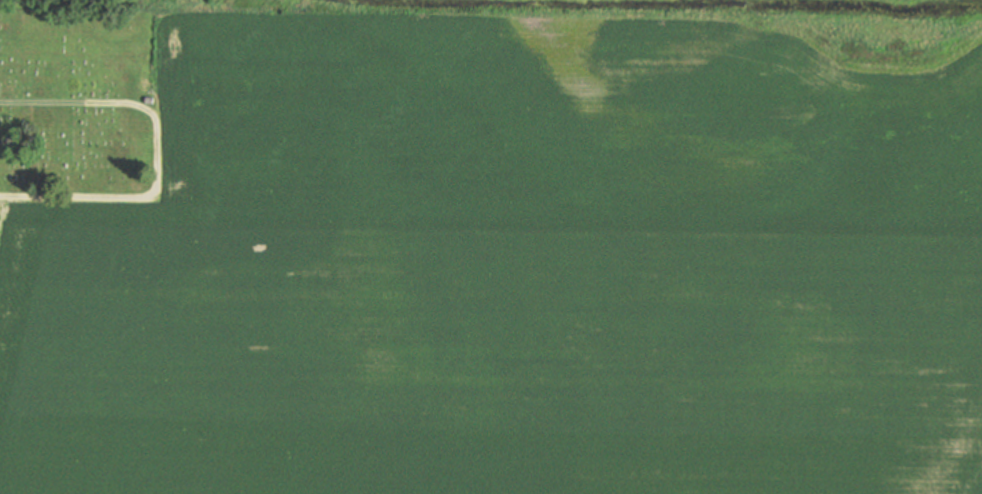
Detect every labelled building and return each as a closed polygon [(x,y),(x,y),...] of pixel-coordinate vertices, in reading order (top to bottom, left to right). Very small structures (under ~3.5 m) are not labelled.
[(145,96),(154,97),(153,104),(145,102),(145,96)]
